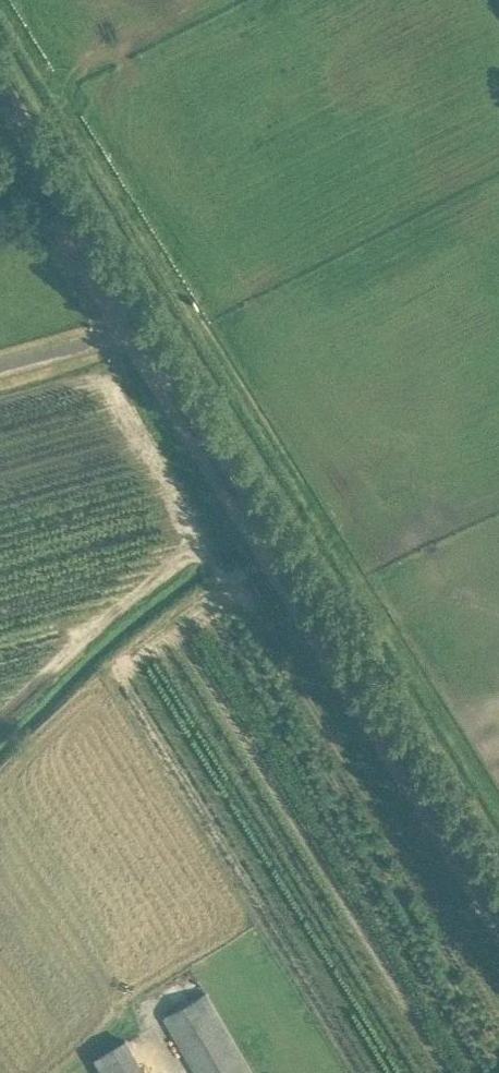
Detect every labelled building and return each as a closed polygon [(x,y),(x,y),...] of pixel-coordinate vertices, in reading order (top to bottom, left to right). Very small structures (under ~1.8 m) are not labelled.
[(195,1072),(250,1072),(204,992),(162,1016),(195,1072)] [(90,1056),(100,1072),(138,1072),(143,1070),(124,1036),(90,1056)]
